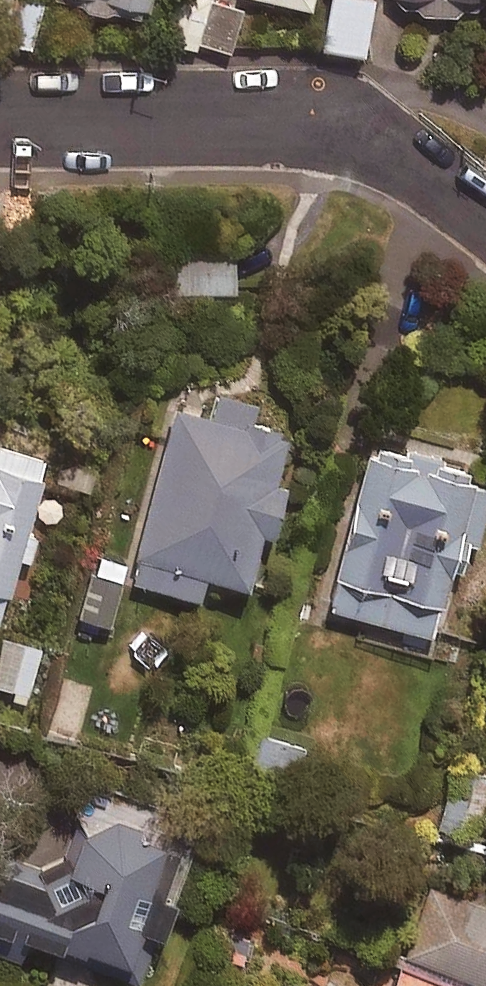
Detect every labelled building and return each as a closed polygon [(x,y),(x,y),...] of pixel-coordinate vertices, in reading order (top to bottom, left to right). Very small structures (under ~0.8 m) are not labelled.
[(11,41),(35,46),(45,0),(20,0),(11,41)] [(150,17),(154,0),(68,0),(150,17)] [(166,39),(199,48),(201,41),(232,50),(243,9),(210,0),(177,0),(166,39)] [(322,45),(365,51),(373,0),(329,0),(322,45)] [(421,11),(464,12),(464,5),(485,5),(485,0),(393,0),(393,4),(421,4),(421,11)] [(236,256),(179,256),(179,291),(236,292),(236,256)] [(260,399),(220,389),(213,416),(178,408),(135,580),(202,597),(208,573),(254,584),(268,529),(278,531),(290,483),(279,481),(292,429),(255,420),(260,399)] [(357,636),(431,655),(455,566),(464,569),(474,531),(481,532),(485,513),(485,466),(376,437),(331,610),(362,618),(357,636)] [(27,528),(47,458),(0,444),(0,617),(19,555),(34,560),(42,533),(27,528)] [(128,565),(102,558),(86,618),(112,625),(128,565)] [(0,658),(0,688),(15,692),(13,700),(26,704),(42,649),(5,639),(0,658)] [(311,745),(261,731),(251,766),(301,780),(311,745)] [(455,768),(441,826),(476,835),(485,795),(485,775),(455,768)] [(0,862),(0,951),(23,959),(31,935),(90,955),(87,962),(141,980),(157,933),(166,936),(180,897),(168,893),(184,845),(164,838),(153,815),(134,798),(101,790),(85,792),(62,803),(38,875),(0,862)] [(433,886),(408,957),(485,984),(485,905),(433,886)] [(402,970),(396,985),(447,985),(402,970)]
